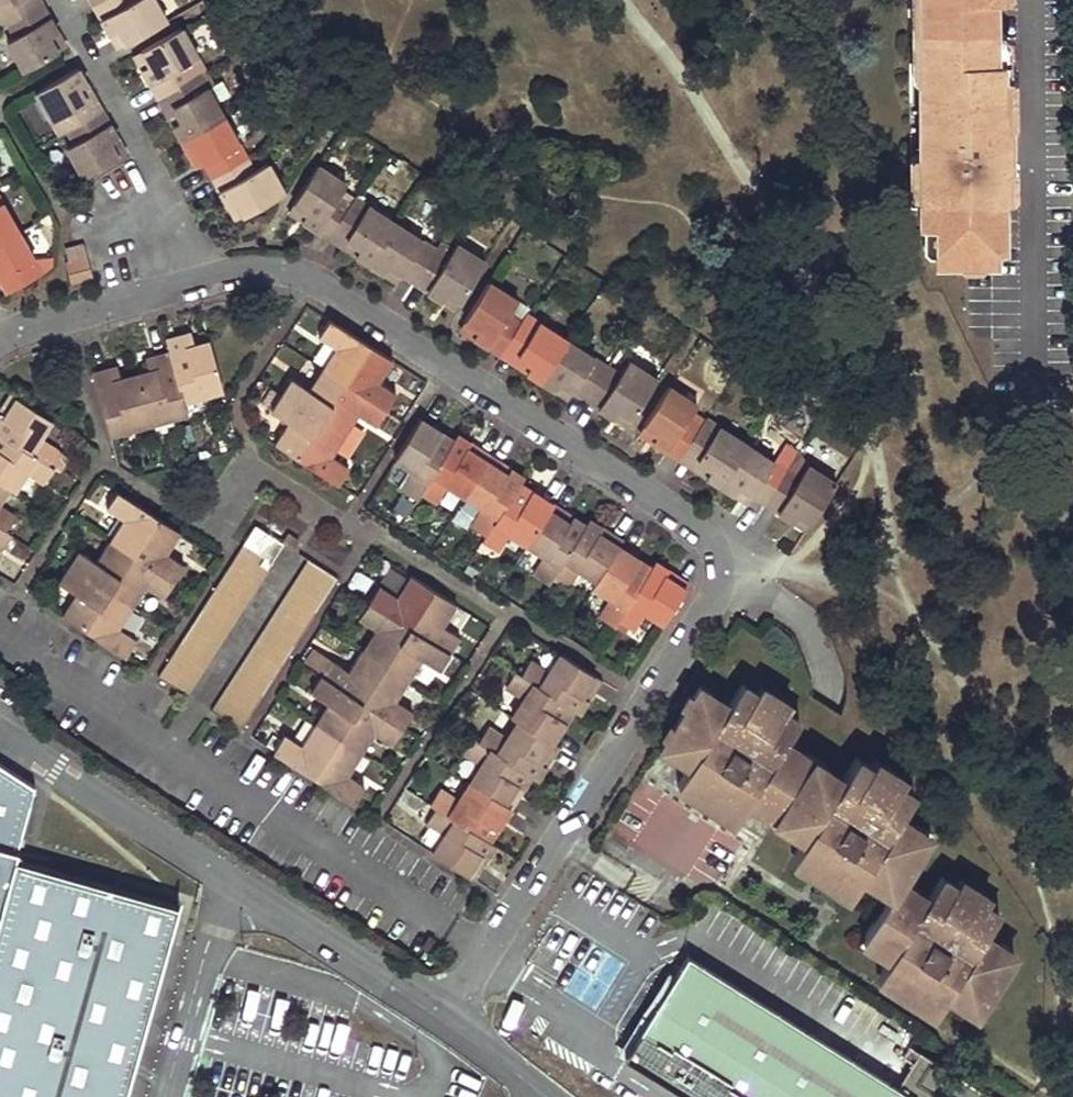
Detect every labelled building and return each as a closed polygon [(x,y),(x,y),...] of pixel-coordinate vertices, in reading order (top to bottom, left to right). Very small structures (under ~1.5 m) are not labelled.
[(2,25),(8,22),(14,33),(9,37),(26,66),(60,46),(52,33),(59,29),(44,2),(37,6),(33,0),(0,0),(0,21),(2,25)] [(110,31),(119,25),(127,39),(166,17),(156,0),(92,0),(110,31)] [(910,208),(920,208),(920,224),(935,225),(936,260),(994,260),(993,244),(1003,244),(1003,236),(1002,166),(1001,126),(1001,60),(994,60),(994,0),(909,0),(910,208)] [(110,31),(118,45),(127,39),(119,25),(110,31)] [(198,145),(207,160),(230,200),(237,195),(247,212),(286,189),(270,159),(256,166),(249,154),(225,111),(202,70),(195,75),(188,62),(200,56),(183,25),(143,48),(151,61),(143,66),(159,95),(167,90),(182,116),(174,120),(191,149),(198,145)] [(52,33),(60,46),(67,42),(59,29),(52,33)] [(135,52),(143,66),(151,61),(143,48),(135,52)] [(69,128),(74,139),(69,142),(86,174),(89,172),(121,154),(112,138),(120,135),(104,107),(96,111),(81,85),(89,81),(80,65),(39,88),(64,131),(69,128)] [(81,85),(96,111),(104,107),(89,81),(81,85)] [(159,95),(174,120),(182,116),(167,90),(159,95)] [(112,138),(121,154),(129,150),(120,135),(112,138)] [(191,149),(200,164),(207,160),(198,145),(191,149)] [(289,212),(330,238),(335,230),(350,206),(337,198),(347,183),(319,165),(289,212)] [(10,293),(46,273),(0,193),(0,276),(10,293)] [(230,200),(238,216),(247,212),(237,195),(230,200)] [(403,275),(439,298),(445,290),(461,300),(486,261),(458,243),(451,257),(438,249),(397,223),(355,197),(350,206),(335,230),(360,247),(355,254),(383,272),(387,264),(403,275)] [(330,238),(355,254),(360,247),(335,230),(330,238)] [(69,263),(74,281),(91,276),(86,258),(69,263)] [(383,272),(399,282),(403,275),(387,264),(383,272)] [(528,368),(556,386),(561,379),(577,389),(617,414),(622,407),(635,415),(659,378),(630,359),(621,371),(607,362),(567,337),(527,311),(522,318),(511,311),(519,299),(491,280),(461,326),(501,351),(506,344),(532,361),(528,368)] [(439,298),(456,309),(461,300),(445,290),(439,298)] [(275,439),(338,480),(349,462),(331,451),(358,409),(377,421),(397,389),(380,378),(393,358),(329,316),(318,332),(334,343),(308,385),(291,375),(271,406),(288,418),(275,439)] [(109,432),(152,420),(188,410),(185,396),(224,385),(210,336),(194,341),(191,327),(165,335),(168,349),(145,355),(149,370),(118,377),(115,364),(93,370),(109,432)] [(501,351),(528,368),(532,361),(506,344),(501,351)] [(556,386),(572,396),(577,389),(561,379),(556,386)] [(708,471),(736,489),(741,481),(756,490),(795,516),(800,509),(815,518),(839,480),(811,461),(803,474),(790,467),(749,440),(707,413),(702,421),(692,414),(700,401),(672,383),(647,422),(661,431),(656,439),(684,456),(689,448),(713,463),(708,471)] [(2,549),(13,532),(7,528),(17,514),(0,504),(11,487),(17,491),(28,474),(44,484),(55,467),(50,463),(59,449),(42,438),(55,419),(16,395),(0,420),(0,548),(2,549)] [(617,414),(631,423),(635,415),(622,407),(617,414)] [(506,541),(537,562),(533,569),(551,579),(565,557),(596,576),(592,583),(610,596),(601,611),(619,623),(623,618),(638,627),(648,610),(664,620),(690,579),(658,558),(654,563),(620,543),(624,536),(590,515),(587,520),(523,481),(527,475),(458,433),(456,438),(421,416),(395,456),(412,467),(400,485),(418,495),(421,490),(438,500),(447,484),(480,505),(470,521),(487,531),(483,537),(501,549),(506,541)] [(642,430),(656,439),(661,431),(647,422),(642,430)] [(684,456),(708,471),(713,463),(689,448),(684,456)] [(736,489),(751,498),(756,490),(741,481),(736,489)] [(64,613),(125,651),(136,635),(121,625),(134,605),(146,585),(162,594),(172,577),(183,561),(167,551),(181,529),(121,491),(110,506),(124,516),(111,536),(96,560),(80,549),(69,564),(61,579),(78,591),(64,613)] [(795,516),(811,525),(815,518),(800,509),(795,516)] [(261,560),(269,565),(284,542),(255,524),(244,542),(265,553),(261,560)] [(159,674),(187,692),(269,565),(261,560),(265,553),(244,542),(159,674)] [(214,708),(242,725),(337,574),(309,558),(214,708)] [(275,746),(356,798),(367,782),(349,771),(362,751),(376,730),(393,740),(403,724),(413,708),(397,697),(411,676),(423,656),(439,667),(450,650),(461,633),(445,622),(458,601),(411,571),(397,592),(381,581),(370,597),(359,615),(376,626),(364,646),(350,668),(333,657),(323,672),(312,688),(329,699),(316,720),(302,741),(285,731),(275,746)] [(432,846),(476,874),(495,845),(490,841),(530,777),(536,780),(559,744),(554,741),(575,709),(580,712),(602,676),(559,649),(548,667),(530,656),(521,671),(516,668),(506,684),(522,695),(511,713),(516,717),(505,732),(488,722),(480,737),(474,734),(464,750),(479,760),(469,776),(459,794),(442,783),(430,801),(436,804),(427,818),(444,828),(432,846)] [(820,853),(843,867),(841,870),(859,881),(861,877),(869,864),(884,874),(876,886),(882,890),(880,894),(889,899),(858,946),(868,952),(871,948),(877,952),(885,940),(899,949),(891,961),(911,975),(931,988),(929,992),(941,999),(944,995),(952,983),(965,991),(957,1004),(966,1010),(968,1008),(974,1011),(1012,954),(1006,949),(1008,946),(998,940),(996,943),(988,957),(974,948),(983,935),(996,914),(983,906),(987,898),(963,882),(958,890),(943,880),(929,901),(921,914),(907,905),(916,891),(910,887),(912,884),(903,878),(932,833),(923,827),(922,829),(915,825),(913,828),(905,840),(891,831),(899,819),(915,796),(901,786),(905,779),(879,762),(873,769),(857,758),(843,781),(834,794),(822,786),(830,773),(823,770),(827,765),(807,752),(804,756),(798,752),(790,765),(777,756),(784,743),(799,720),(788,713),(793,704),(762,684),(756,693),(742,684),(728,707),(720,719),(707,711),(716,699),(707,694),(711,691),(701,684),(659,750),(668,757),(670,753),(677,758),(685,744),(699,753),(690,767),(677,787),(698,801),(710,781),(731,794),(718,813),(733,824),(746,803),(755,789),(768,798),(759,812),(764,816),(763,819),(783,833),(785,830),(790,833),(799,819),(813,828),(804,842),(795,857),(811,867),(820,853)] [(707,711),(720,719),(728,707),(716,699),(707,711)] [(777,756),(790,765),(798,752),(784,743),(777,756)] [(677,758),(690,767),(699,753),(685,744),(677,758)] [(178,904),(15,859),(36,785),(0,762),(0,1096),(124,1096),(178,904)] [(822,786),(834,794),(843,781),(830,773),(822,786)] [(698,801),(718,813),(731,794),(710,781),(698,801)] [(710,836),(716,827),(646,783),(613,834),(708,894),(735,852),(710,836)] [(746,803),(759,812),(768,798),(755,789),(746,803)] [(790,833),(804,842),(813,828),(799,819),(790,833)] [(891,831),(905,840),(913,828),(899,819),(891,831)] [(806,875),(829,890),(831,886),(841,870),(843,867),(820,853),(811,867),(806,875)] [(861,877),(876,886),(884,874),(869,864),(861,877)] [(831,886),(848,897),(859,881),(841,870),(831,886)] [(907,905),(921,914),(929,901),(916,891),(907,905)] [(974,948),(988,957),(996,943),(983,935),(974,948)] [(877,952),(891,961),(899,949),(885,940),(877,952)] [(623,1058),(686,1096),(989,1096),(920,1054),(898,1089),(687,957),(623,1058)] [(881,975),(902,989),(911,975),(891,961),(881,975)] [(604,989),(580,972),(567,989),(591,1006),(604,989)] [(897,996),(918,1010),(919,1008),(929,992),(931,988),(911,975),(902,989),(897,996)] [(944,995),(957,1004),(965,991),(952,983),(944,995)] [(919,1008),(932,1015),(941,999),(929,992),(919,1008)]
